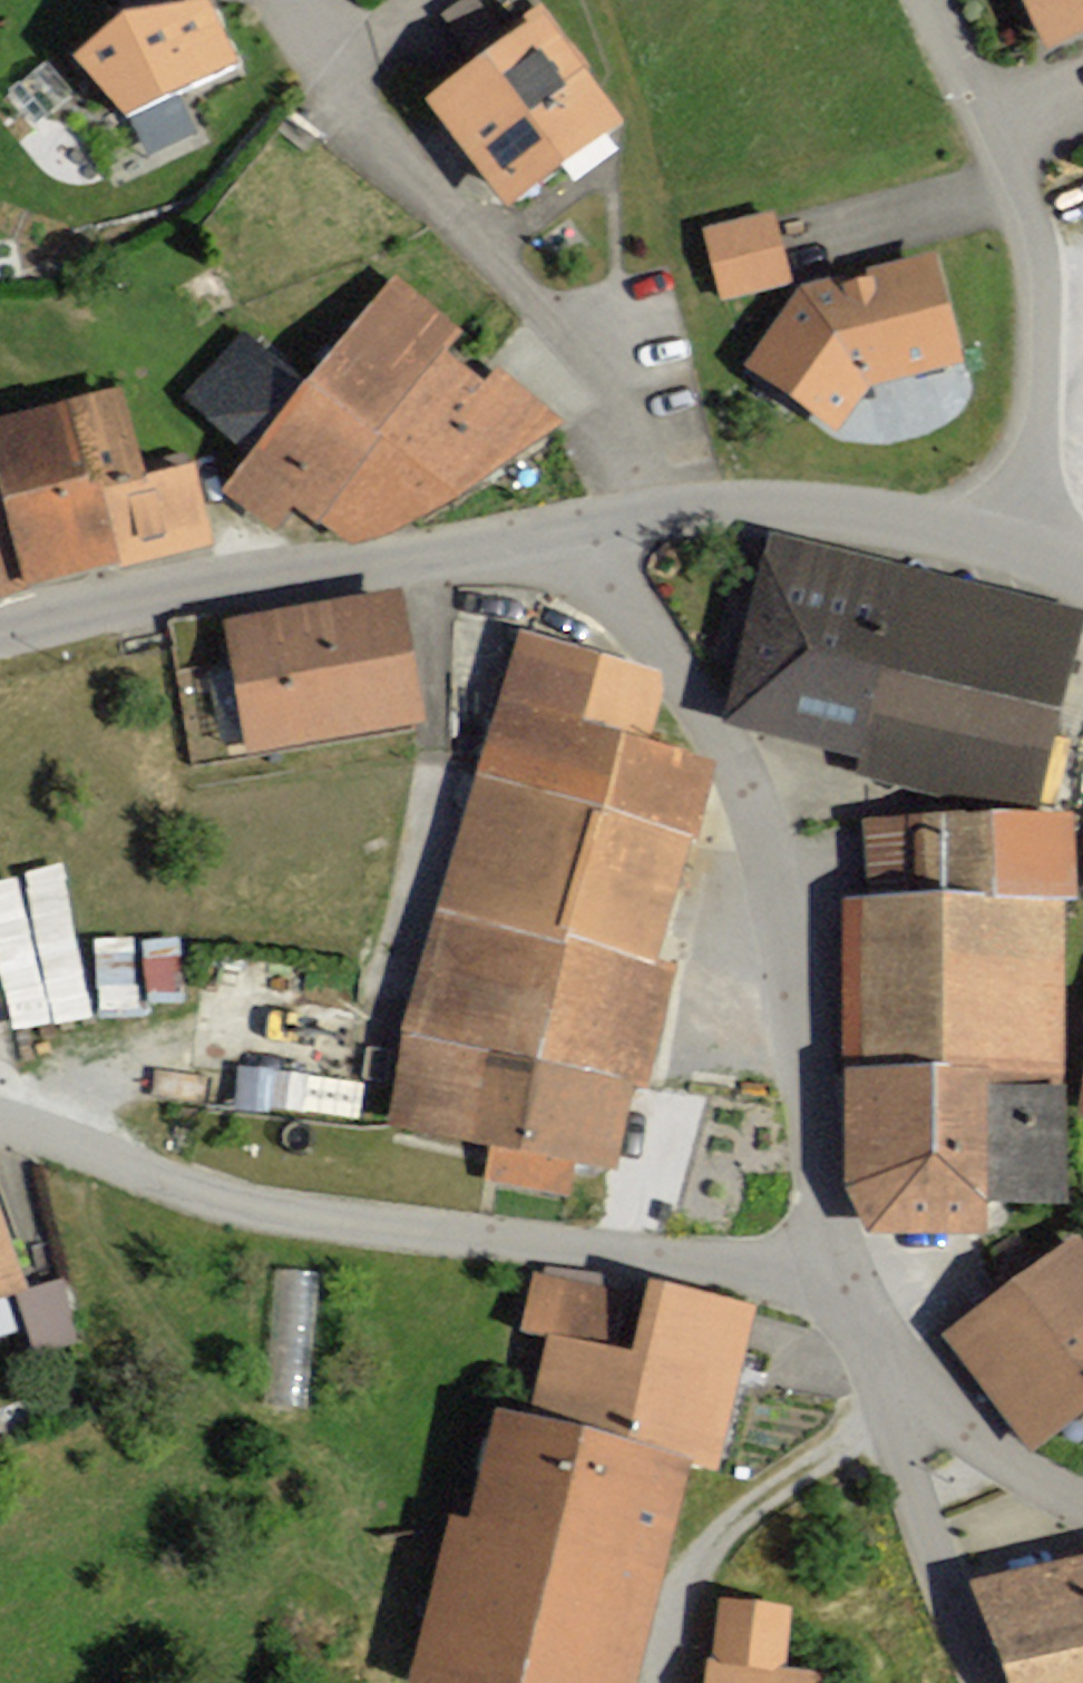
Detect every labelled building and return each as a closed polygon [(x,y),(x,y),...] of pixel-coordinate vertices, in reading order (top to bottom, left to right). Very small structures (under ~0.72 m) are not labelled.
[(69,57),(131,118),(149,153),(200,130),(184,96),(247,67),(210,0),(187,0),(135,10),(125,12),(69,57)] [(135,10),(187,0),(133,0),(135,10)] [(1021,55),(1082,26),(1082,0),(995,0),(1021,55)] [(573,76),(526,15),(406,108),(486,211),(596,126),(563,84),(573,76)] [(709,311),(778,291),(758,221),(689,241),(709,311)] [(920,265),(786,299),(733,377),(823,439),(855,393),(947,369),(920,265)] [(339,554),(550,426),(481,373),(470,388),(435,360),(451,339),(376,281),(296,384),(229,332),(170,407),(236,459),(209,494),(264,537),(284,511),(339,554)] [(191,546),(170,472),(121,485),(96,396),(0,422),(0,600),(191,546)] [(1015,817),(1063,620),(754,546),(709,729),(853,763),(849,777),(1015,817)] [(384,604),(216,631),(237,763),(406,737),(384,604)] [(494,639),(388,1039),(379,1134),(477,1159),(471,1183),(550,1204),(560,1167),(593,1176),(617,1090),(630,1093),(659,982),(637,976),(693,767),(630,750),(649,679),(494,639)] [(819,1071),(823,1200),(850,1246),(962,1243),(962,1212),(1043,1209),(1039,1074),(1055,1073),(1051,907),(1059,906),(1056,821),(844,827),(847,902),(826,902),(831,1071),(819,1071)] [(1071,900),(1082,903),(1082,860),(1071,900)] [(22,1026),(100,1004),(60,864),(0,881),(0,952),(22,1026)] [(1060,1124),(1082,1130),(1082,1031),(1060,1124)] [(1059,1242),(926,1341),(1014,1459),(1082,1407),(1082,1274),(1059,1242)] [(512,1435),(658,1468),(702,1477),(739,1314),(620,1288),(604,1361),(533,1345),(512,1435)] [(68,1348),(52,1294),(7,1307),(23,1361),(68,1348)] [(471,1425),(447,1532),(423,1527),(387,1682),(610,1682),(658,1468),(512,1435),(471,1425)] [(991,1682),(1082,1682),(1082,1558),(950,1592),(991,1682)] [(722,1605),(714,1664),(696,1661),(693,1682),(788,1682),(769,1680),(778,1612),(722,1605)]
